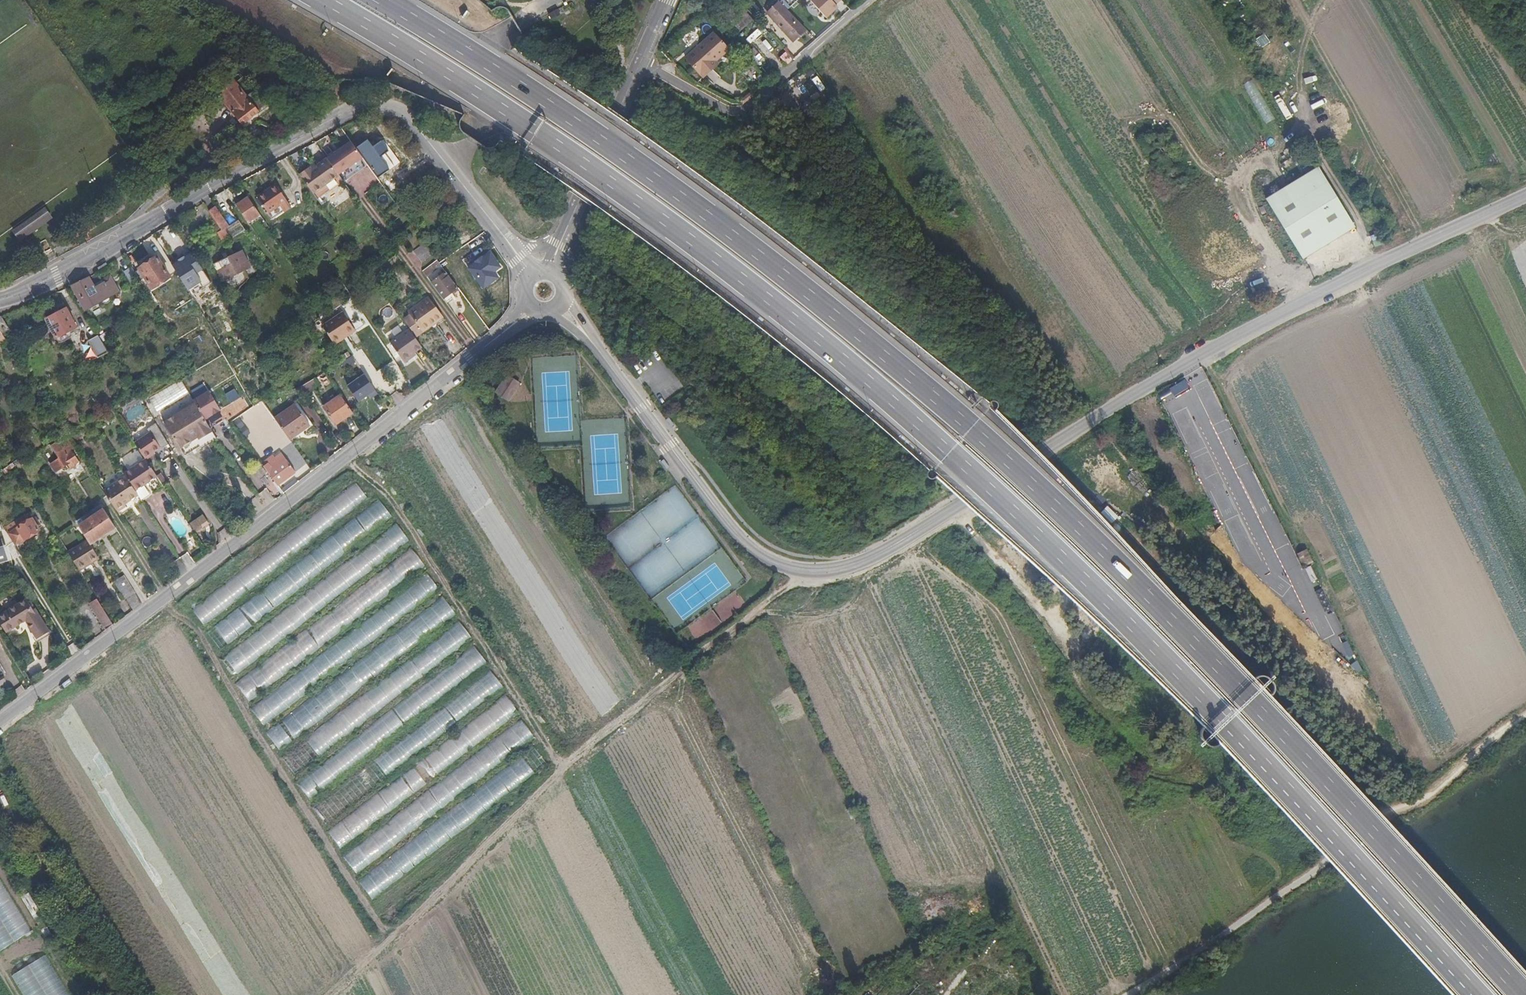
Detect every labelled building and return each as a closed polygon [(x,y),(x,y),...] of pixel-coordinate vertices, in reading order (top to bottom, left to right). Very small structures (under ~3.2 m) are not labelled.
[(826,17),(838,6),(835,3),(839,0),(810,0),(826,17)] [(753,20),(737,2),(724,13),(740,31),(753,20)] [(807,30),(779,2),(767,13),(794,42),(807,30)] [(561,15),(561,14),(558,10),(558,9),(557,9),(549,14),(551,19),(552,19),(553,19),(560,15),(561,15)] [(730,49),(714,32),(685,58),(703,78),(719,64),(716,61),(730,49)] [(757,65),(762,62),(755,50),(750,53),(757,65)] [(793,59),(786,52),(780,57),(787,64),(793,59)] [(820,91),(825,88),(816,76),(811,79),(820,91)] [(264,106),(253,91),(247,96),(232,79),(216,92),(242,125),(259,112),(258,111),(264,106)] [(1281,83),(1276,86),(1293,115),(1298,111),(1281,83)] [(373,147),(368,140),(357,148),(379,178),(390,169),(381,157),(389,151),(381,141),(373,147)] [(368,170),(351,146),(331,161),(343,177),(345,175),(350,183),(368,170)] [(299,174),(313,193),(338,175),(331,165),(326,159),(316,166),(314,163),(299,174)] [(1355,227),(1318,167),(1266,199),(1303,259),(1355,227)] [(130,178),(125,171),(121,174),(126,181),(130,178)] [(275,184),(257,197),(277,226),(295,213),(275,184)] [(236,205),(248,223),(260,214),(248,197),(236,205)] [(224,245),(231,241),(230,239),(225,229),(229,226),(216,206),(209,211),(223,230),(218,233),(224,245)] [(52,218),(45,208),(13,230),(20,240),(52,218)] [(262,217),(260,214),(248,223),(250,225),(262,217)] [(230,239),(245,230),(239,220),(229,226),(225,229),(230,239)] [(430,252),(424,243),(413,251),(422,262),(432,254),(430,252)] [(441,244),(438,246),(445,256),(446,258),(452,266),(455,264),(441,244)] [(438,261),(445,256),(438,246),(430,252),(432,254),(437,260),(438,261)] [(502,267),(490,250),(467,267),(483,290),(499,278),(495,272),(502,267)] [(12,255),(10,251),(2,257),(5,260),(12,255)] [(186,252),(166,267),(189,296),(208,282),(186,252)] [(222,283),(249,270),(241,252),(231,257),(229,252),(224,255),(226,260),(224,261),(213,266),(222,283)] [(152,289),(171,277),(157,256),(151,260),(144,264),(139,268),(152,289)] [(453,280),(460,275),(452,266),(446,258),(439,263),(441,265),(446,272),(453,280)] [(426,277),(441,265),(439,263),(438,261),(437,260),(422,271),(426,277)] [(123,272),(131,284),(131,283),(139,278),(132,267),(123,272)] [(83,306),(86,311),(103,301),(103,302),(104,302),(105,303),(106,303),(107,303),(108,303),(109,303),(110,302),(111,302),(111,301),(112,300),(112,299),(112,298),(112,297),(112,296),(119,292),(112,281),(112,280),(111,280),(110,280),(109,280),(108,281),(103,284),(97,272),(89,277),(72,286),(80,300),(77,301),(81,307),(83,306)] [(453,280),(446,272),(431,283),(443,299),(458,288),(453,280)] [(135,288),(143,283),(139,278),(131,283),(135,288)] [(443,316),(429,297),(409,312),(423,331),(443,316)] [(76,328),(66,308),(47,318),(57,338),(76,328)] [(354,329),(343,312),(322,326),(333,343),(354,329)] [(423,331),(409,312),(404,316),(418,335),(423,331)] [(1,316),(0,317),(0,330),(2,334),(9,329),(1,316)] [(354,329),(333,343),(335,345),(356,331),(354,329)] [(422,347),(409,329),(390,343),(402,359),(403,361),(414,352),(422,347)] [(9,343),(2,334),(0,330),(0,343),(3,347),(9,343)] [(110,336),(106,331),(99,337),(102,342),(110,336)] [(73,347),(84,366),(98,358),(108,353),(102,342),(99,337),(98,335),(89,340),(88,339),(73,347)] [(402,359),(390,343),(386,346),(396,363),(402,359)] [(416,354),(414,352),(403,361),(404,362),(416,354)] [(353,364),(349,358),(341,363),(345,369),(353,364)] [(503,381),(496,392),(505,398),(512,388),(515,391),(520,384),(508,376),(504,382),(503,381)] [(320,386),(315,378),(300,387),(305,395),(320,386)] [(376,399),(362,378),(355,384),(369,404),(376,399)] [(1185,380),(1169,387),(1173,397),(1189,390),(1185,380)] [(515,391),(512,388),(505,398),(508,401),(515,391)] [(195,402),(207,423),(216,418),(219,423),(226,418),(209,390),(194,400),(195,402)] [(353,413),(341,395),(324,407),(336,424),(353,413)] [(195,402),(164,420),(184,454),(199,444),(201,447),(216,437),(207,423),(195,402)] [(310,425),(296,404),(275,419),(289,439),(310,425)] [(150,433),(135,443),(146,459),(152,455),(150,453),(154,451),(155,453),(161,462),(170,457),(163,447),(168,444),(156,422),(147,429),(150,433)] [(55,434),(58,439),(63,436),(67,434),(70,432),(67,427),(55,434)] [(75,448),(67,435),(64,437),(72,450),(75,448)] [(70,467),(79,462),(72,450),(64,437),(50,446),(59,458),(50,464),(56,473),(68,464),(70,467)] [(281,453),(274,458),(278,463),(285,458),(281,453)] [(266,463),(263,466),(277,485),(295,472),(285,458),(278,463),(274,458),(273,456),(265,461),(266,463)] [(126,476),(142,501),(152,495),(147,488),(149,487),(153,494),(164,486),(146,459),(124,474),(126,476)] [(81,482),(94,504),(107,496),(93,474),(81,482)] [(120,516),(142,501),(126,476),(104,491),(120,516)] [(345,515),(365,496),(354,484),(334,503),(345,515)] [(207,632),(219,649),(376,528),(377,530),(394,516),(380,499),(207,632)] [(116,527),(100,504),(91,511),(94,515),(84,521),(78,525),(88,540),(90,544),(116,527)] [(91,511),(88,506),(79,512),(82,516),(91,511)] [(32,511),(26,515),(29,520),(35,516),(32,511)] [(17,544),(39,530),(37,527),(41,525),(35,516),(29,520),(26,515),(6,527),(17,544)] [(75,521),(78,525),(84,521),(81,517),(75,521)] [(231,672),(414,543),(401,524),(218,654),(231,672)] [(228,532),(230,536),(237,531),(234,527),(228,532)] [(7,559),(4,548),(13,543),(5,529),(0,532),(0,561),(7,559)] [(68,553),(79,570),(99,557),(90,544),(88,540),(68,553)] [(1307,549),(1297,554),(1304,567),(1314,562),(1307,549)] [(272,550),(192,611),(202,624),(281,563),(272,550)] [(414,552),(232,680),(246,699),(378,606),(376,603),(426,568),(414,552)] [(133,610),(142,604),(123,576),(114,581),(125,599),(126,599),(133,610)] [(430,577),(247,704),(260,722),(375,642),(373,639),(441,592),(430,577)] [(28,598),(18,604),(19,606),(27,601),(32,609),(35,608),(28,598)] [(113,625),(97,599),(89,603),(106,630),(113,625)] [(49,632),(35,608),(32,609),(27,601),(19,606),(18,604),(0,614),(0,623),(6,632),(25,620),(37,639),(49,632)] [(1342,637),(1331,648),(1345,661),(1355,650),(1342,637)] [(426,706),(486,665),(476,649),(371,720),(374,724),(293,779),(307,799),(376,753),(370,745),(426,707),(426,706)] [(291,738),(374,678),(362,661),(279,721),(291,738)] [(490,672),(309,805),(324,825),(374,789),(419,755),(416,751),(502,688),(490,672)] [(338,846),(519,717),(503,696),(427,750),(430,754),(373,794),(374,795),(326,830),(338,846)] [(476,751),(478,753),(372,832),(352,847),(365,864),(533,739),(519,720),(476,751)] [(277,724),(266,732),(278,750),(289,742),(277,724)] [(355,879),(367,896),(548,768),(537,753),(542,750),(536,743),(523,752),(526,757),(355,879)] [(29,933),(0,880),(0,949),(29,933)]
